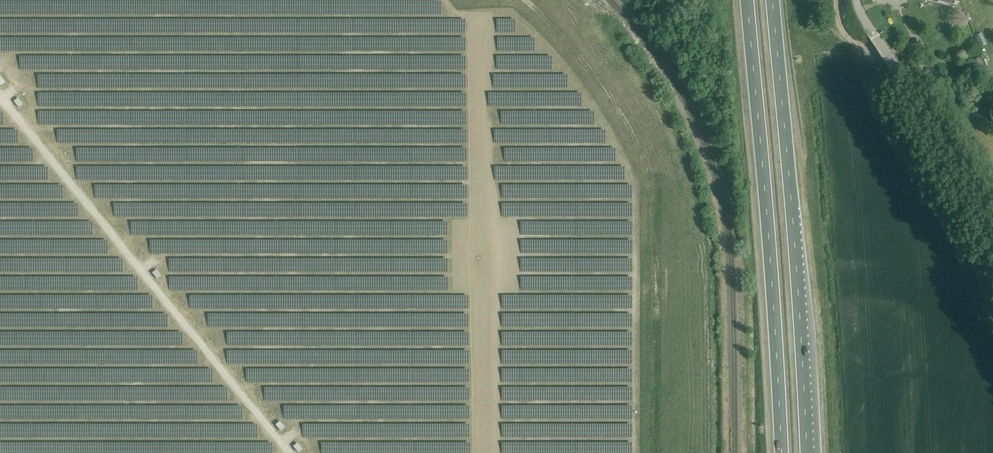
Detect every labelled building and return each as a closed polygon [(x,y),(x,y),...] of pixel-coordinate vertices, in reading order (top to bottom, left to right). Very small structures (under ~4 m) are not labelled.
[(910,53),(916,55),(921,52),(919,48),(915,41),(906,47),(910,53)] [(979,56),(973,62),(978,67),(984,60),(979,56)]
